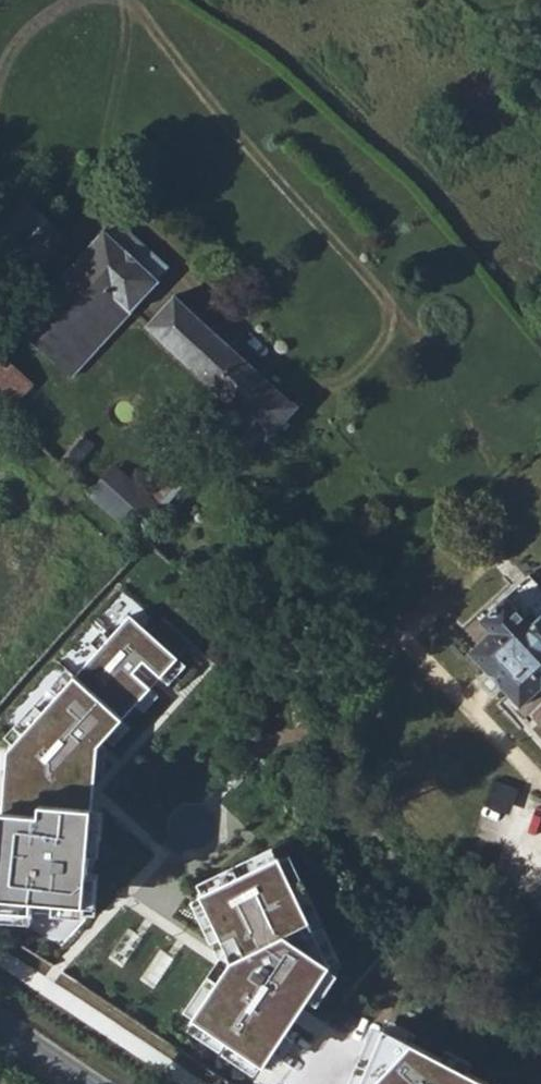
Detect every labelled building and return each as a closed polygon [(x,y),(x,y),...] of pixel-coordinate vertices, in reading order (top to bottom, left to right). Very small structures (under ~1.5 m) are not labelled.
[(12,276),(53,228),(27,203),(0,233),(0,266),(12,276)] [(102,231),(154,280),(165,268),(116,219),(102,231)] [(12,276),(24,287),(66,240),(53,228),(12,276)] [(128,314),(158,283),(154,280),(102,231),(16,327),(58,363),(114,301),(128,314)] [(215,454),(221,460),(230,469),(259,437),(265,438),(293,407),(170,294),(143,328),(244,420),(215,454)] [(58,363),(72,377),(128,314),(114,301),(58,363)] [(11,424),(39,393),(0,357),(0,414),(11,424)] [(54,463),(140,541),(166,511),(145,491),(81,433),(54,463)] [(196,438),(145,491),(166,511),(215,454),(196,438)] [(467,653),(522,709),(540,689),(540,616),(540,615),(530,621),(505,597),(480,621),(488,631),(467,653)] [(0,828),(0,921),(90,928),(103,801),(106,768),(193,667),(130,619),(6,751),(2,800),(0,828)] [(297,1083),(301,1083),(334,1019),(312,1004),(339,967),(282,850),(206,885),(211,898),(196,904),(225,963),(173,1022),(297,1083)] [(363,1083),(490,1083),(386,1036),(363,1083)]
